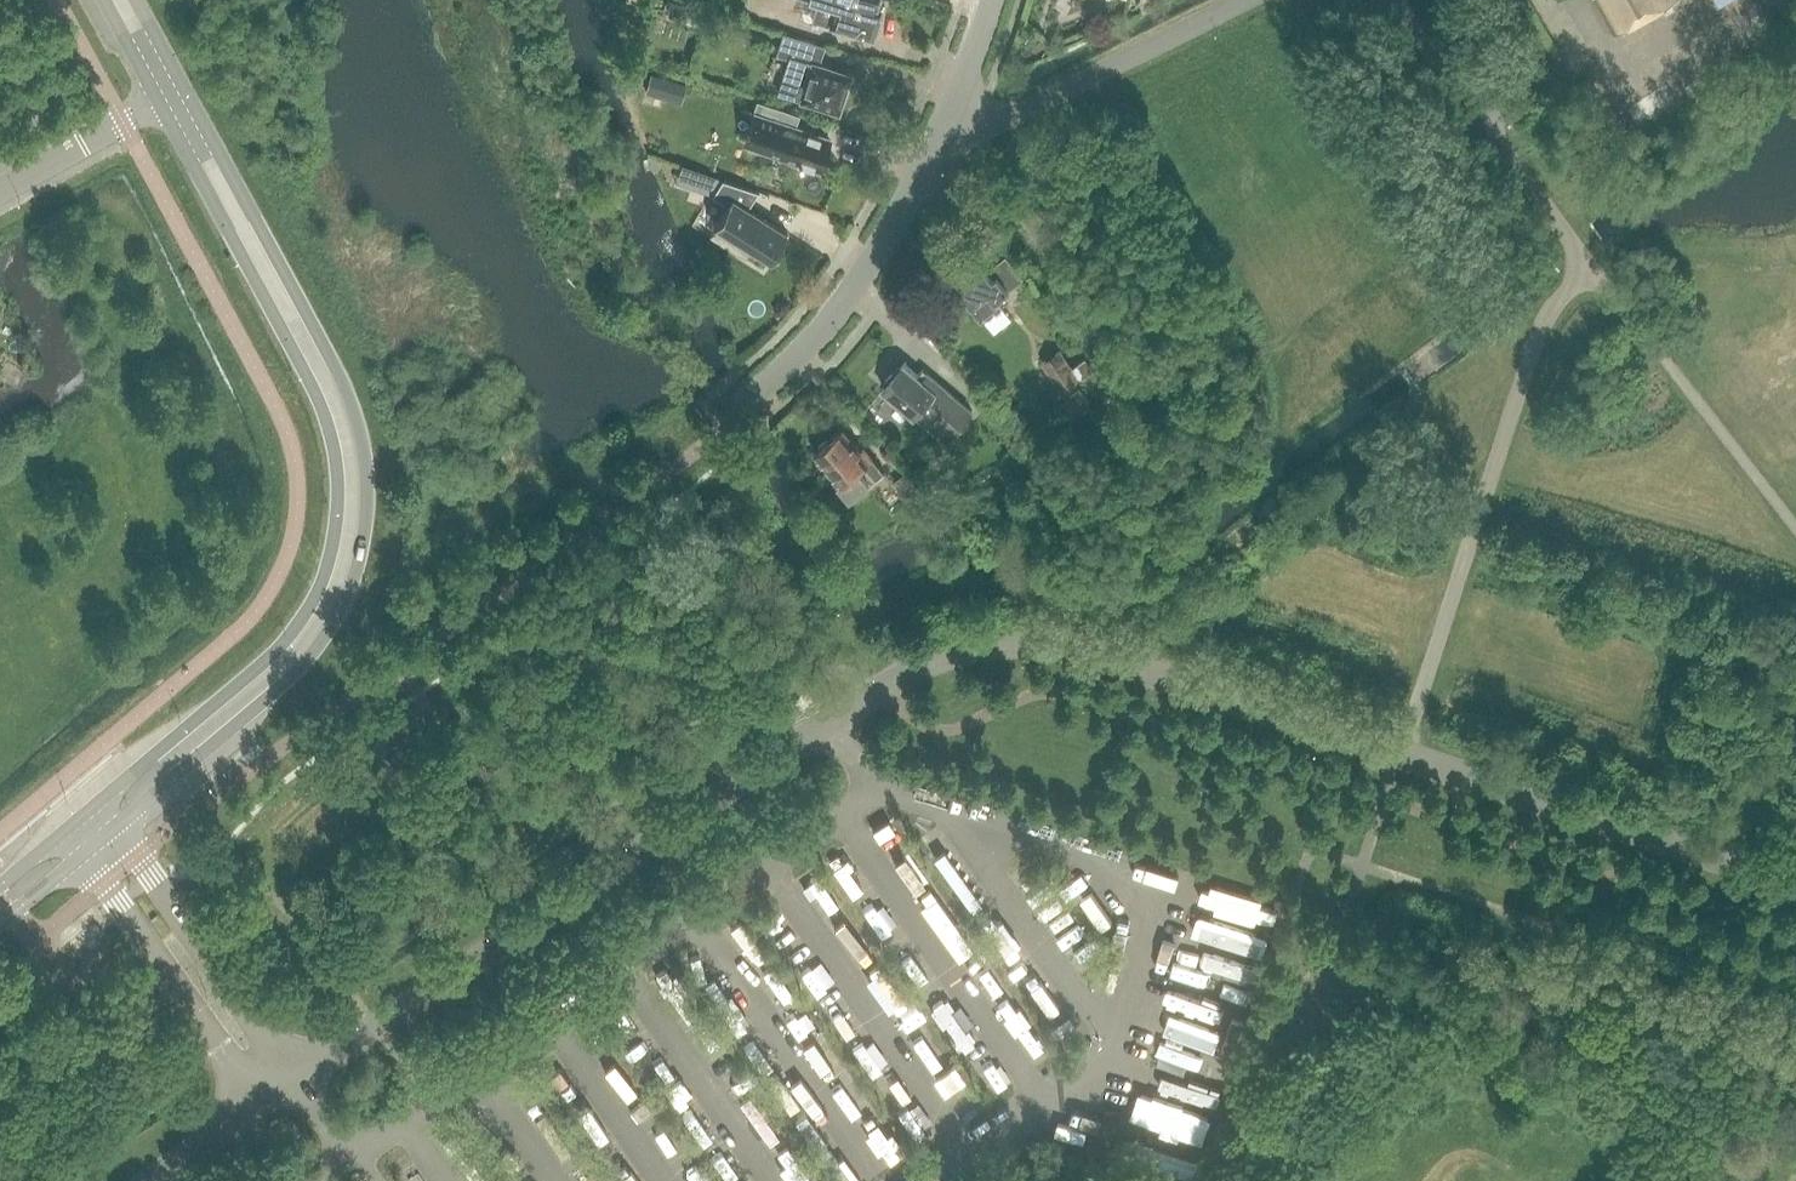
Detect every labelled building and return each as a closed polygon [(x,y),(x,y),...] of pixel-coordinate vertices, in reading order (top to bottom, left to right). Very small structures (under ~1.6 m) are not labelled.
[(872,37),(881,8),(876,6),(877,0),(815,0),(817,1),(812,19),(872,37)] [(1615,35),(1675,0),(1595,0),(1615,35)] [(778,91),(837,110),(838,107),(841,105),(844,96),(842,94),(849,74),(818,64),(824,45),(784,33),(777,53),(789,57),(778,91)] [(681,103),(687,85),(650,74),(641,105),(660,111),(664,98),(681,103)] [(757,123),(753,137),(768,143),(766,150),(803,163),(802,166),(814,170),(815,167),(819,168),(829,138),(794,126),(795,124),(787,121),(790,113),(757,102),(751,121),(757,123)] [(708,174),(701,187),(712,194),(722,179),(708,174)] [(759,192),(722,179),(712,194),(712,196),(726,205),(714,225),(769,261),(787,233),(748,208),(759,192)] [(960,290),(979,314),(995,334),(1012,321),(996,301),(1008,291),(997,276),(993,279),(981,263),(973,269),(965,260),(962,262),(957,256),(946,264),(951,271),(948,273),(949,274),(942,280),(954,295),(960,290)] [(1058,352),(1041,365),(1062,393),(1093,371),(1085,361),(1072,370),(1058,352)] [(946,442),(972,412),(927,375),(923,380),(904,364),(894,375),(890,376),(885,381),(886,386),(883,389),(915,415),(946,442)] [(1079,411),(1090,404),(1080,390),(1070,396),(1079,411)] [(842,484),(865,465),(876,479),(884,472),(863,447),(861,450),(843,429),(829,441),(826,440),(825,440),(819,445),(819,449),(815,452),(842,484)] [(921,492),(907,473),(893,484),(907,502),(921,492)]
